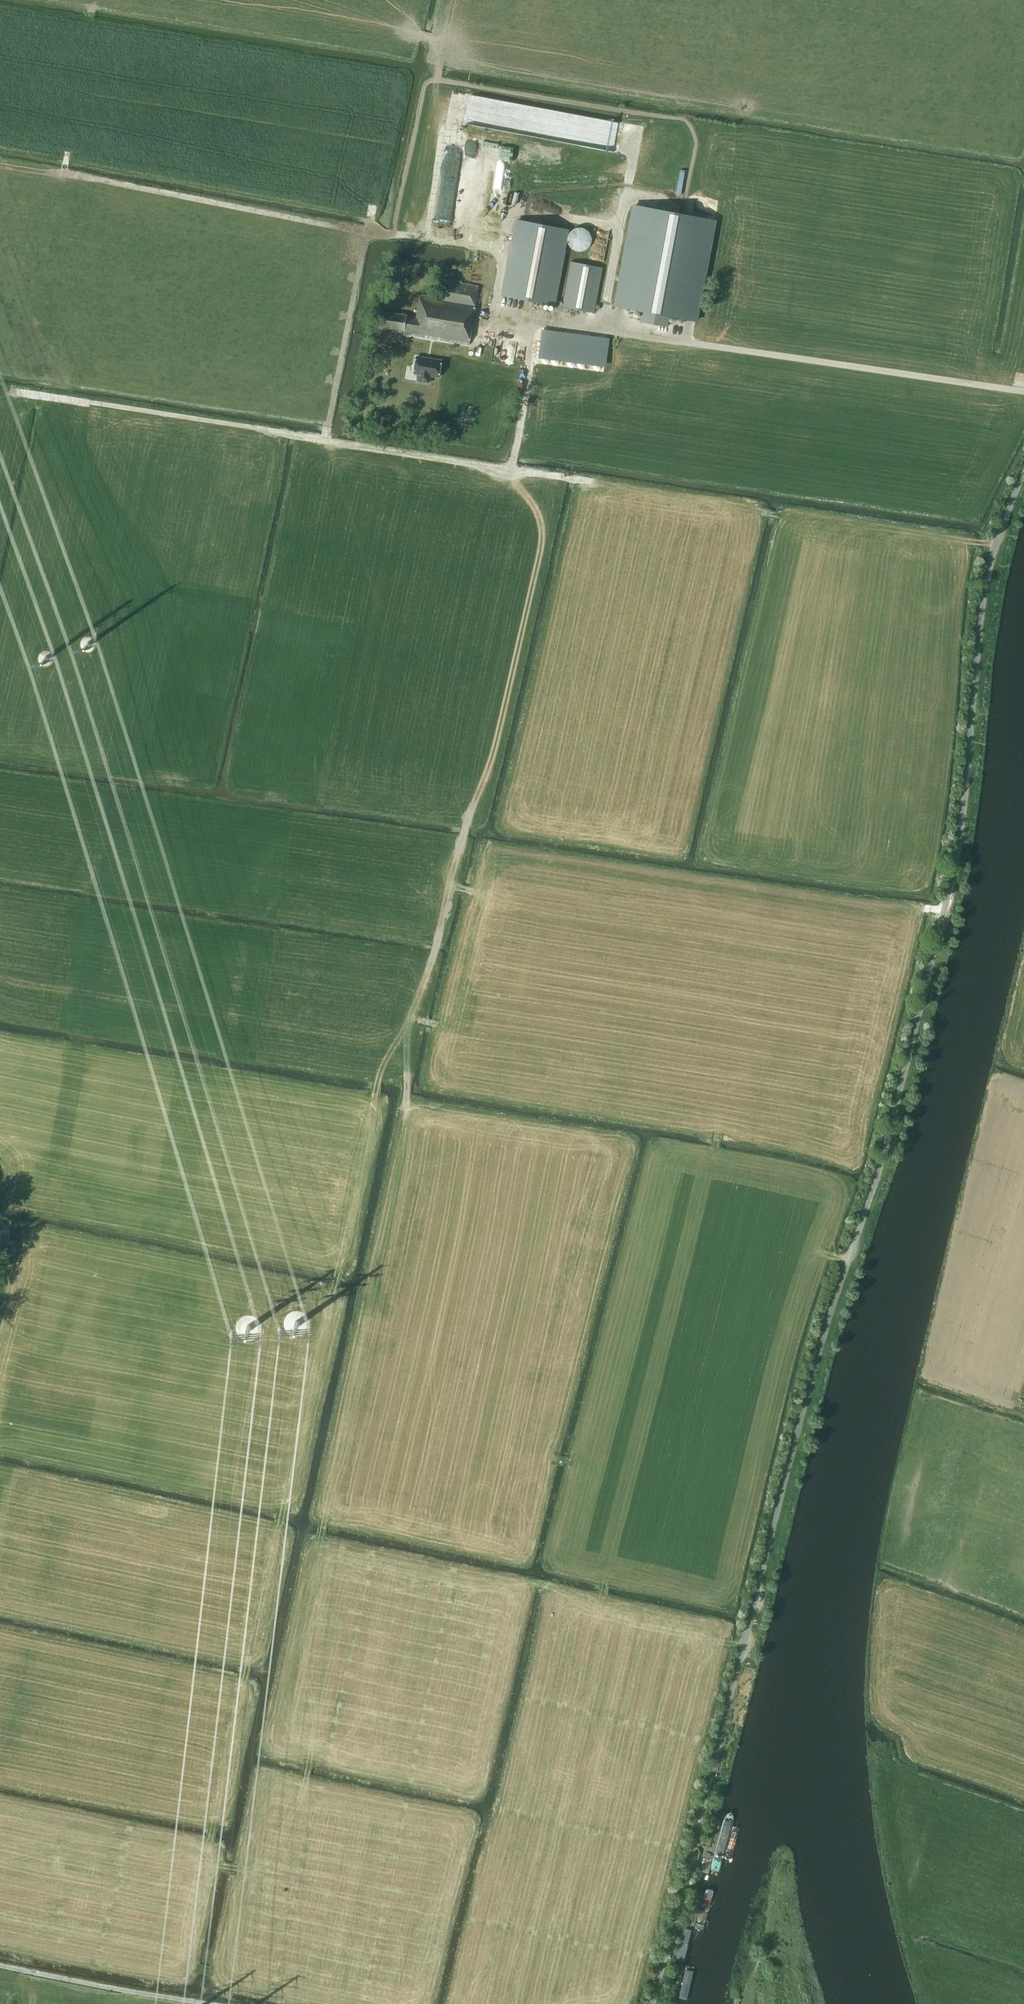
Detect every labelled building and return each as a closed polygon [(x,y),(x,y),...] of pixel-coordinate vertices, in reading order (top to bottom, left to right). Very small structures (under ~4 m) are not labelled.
[(464,186),(466,144),(441,143),(439,185),(464,186)] [(681,191),(685,192),(690,171),(685,170),(681,191)] [(635,205),(616,306),(642,311),(640,321),(667,326),(669,316),(695,321),(714,220),(635,205)] [(519,221),(504,296),(554,305),(568,230),(519,221)] [(569,234),(568,238),(569,243),(571,246),(574,249),(578,250),(582,250),(586,249),(590,246),(592,243),(592,238),(592,234),(590,231),(586,228),(582,226),(578,226),(574,228),(571,231),(569,234)] [(571,261),(562,306),(594,312),(603,267),(571,261)] [(416,317),(394,313),(380,311),(379,313),(376,326),(404,331),(404,334),(469,345),(474,313),(478,287),(446,280),(444,299),(421,294),(420,297),(419,296),(416,313),(416,317)] [(500,349),(499,359),(510,360),(510,351),(516,351),(517,341),(511,340),(511,350),(500,349)] [(430,376),(433,359),(408,355),(405,372),(410,372),(409,379),(420,381),(422,374),(430,376)] [(719,1830),(708,1871),(718,1874),(728,1832),(719,1830)] [(687,1959),(676,2003),(686,2003),(697,1962),(687,1959)]
